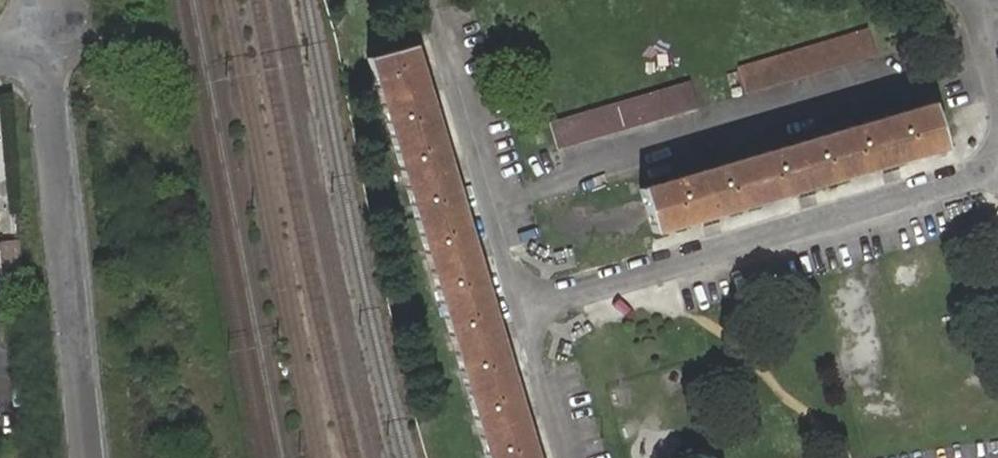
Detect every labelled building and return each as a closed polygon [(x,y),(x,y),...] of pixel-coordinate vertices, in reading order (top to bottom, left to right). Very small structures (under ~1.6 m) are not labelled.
[(865,29),(738,67),(745,95),(874,56),(865,29)] [(484,457),(532,457),(409,45),(366,59),(484,457)] [(690,81),(550,121),(557,151),(698,109),(690,81)] [(658,243),(949,158),(934,106),(643,190),(658,243)] [(18,244),(0,246),(0,275),(19,273),(18,260),(18,244)]
